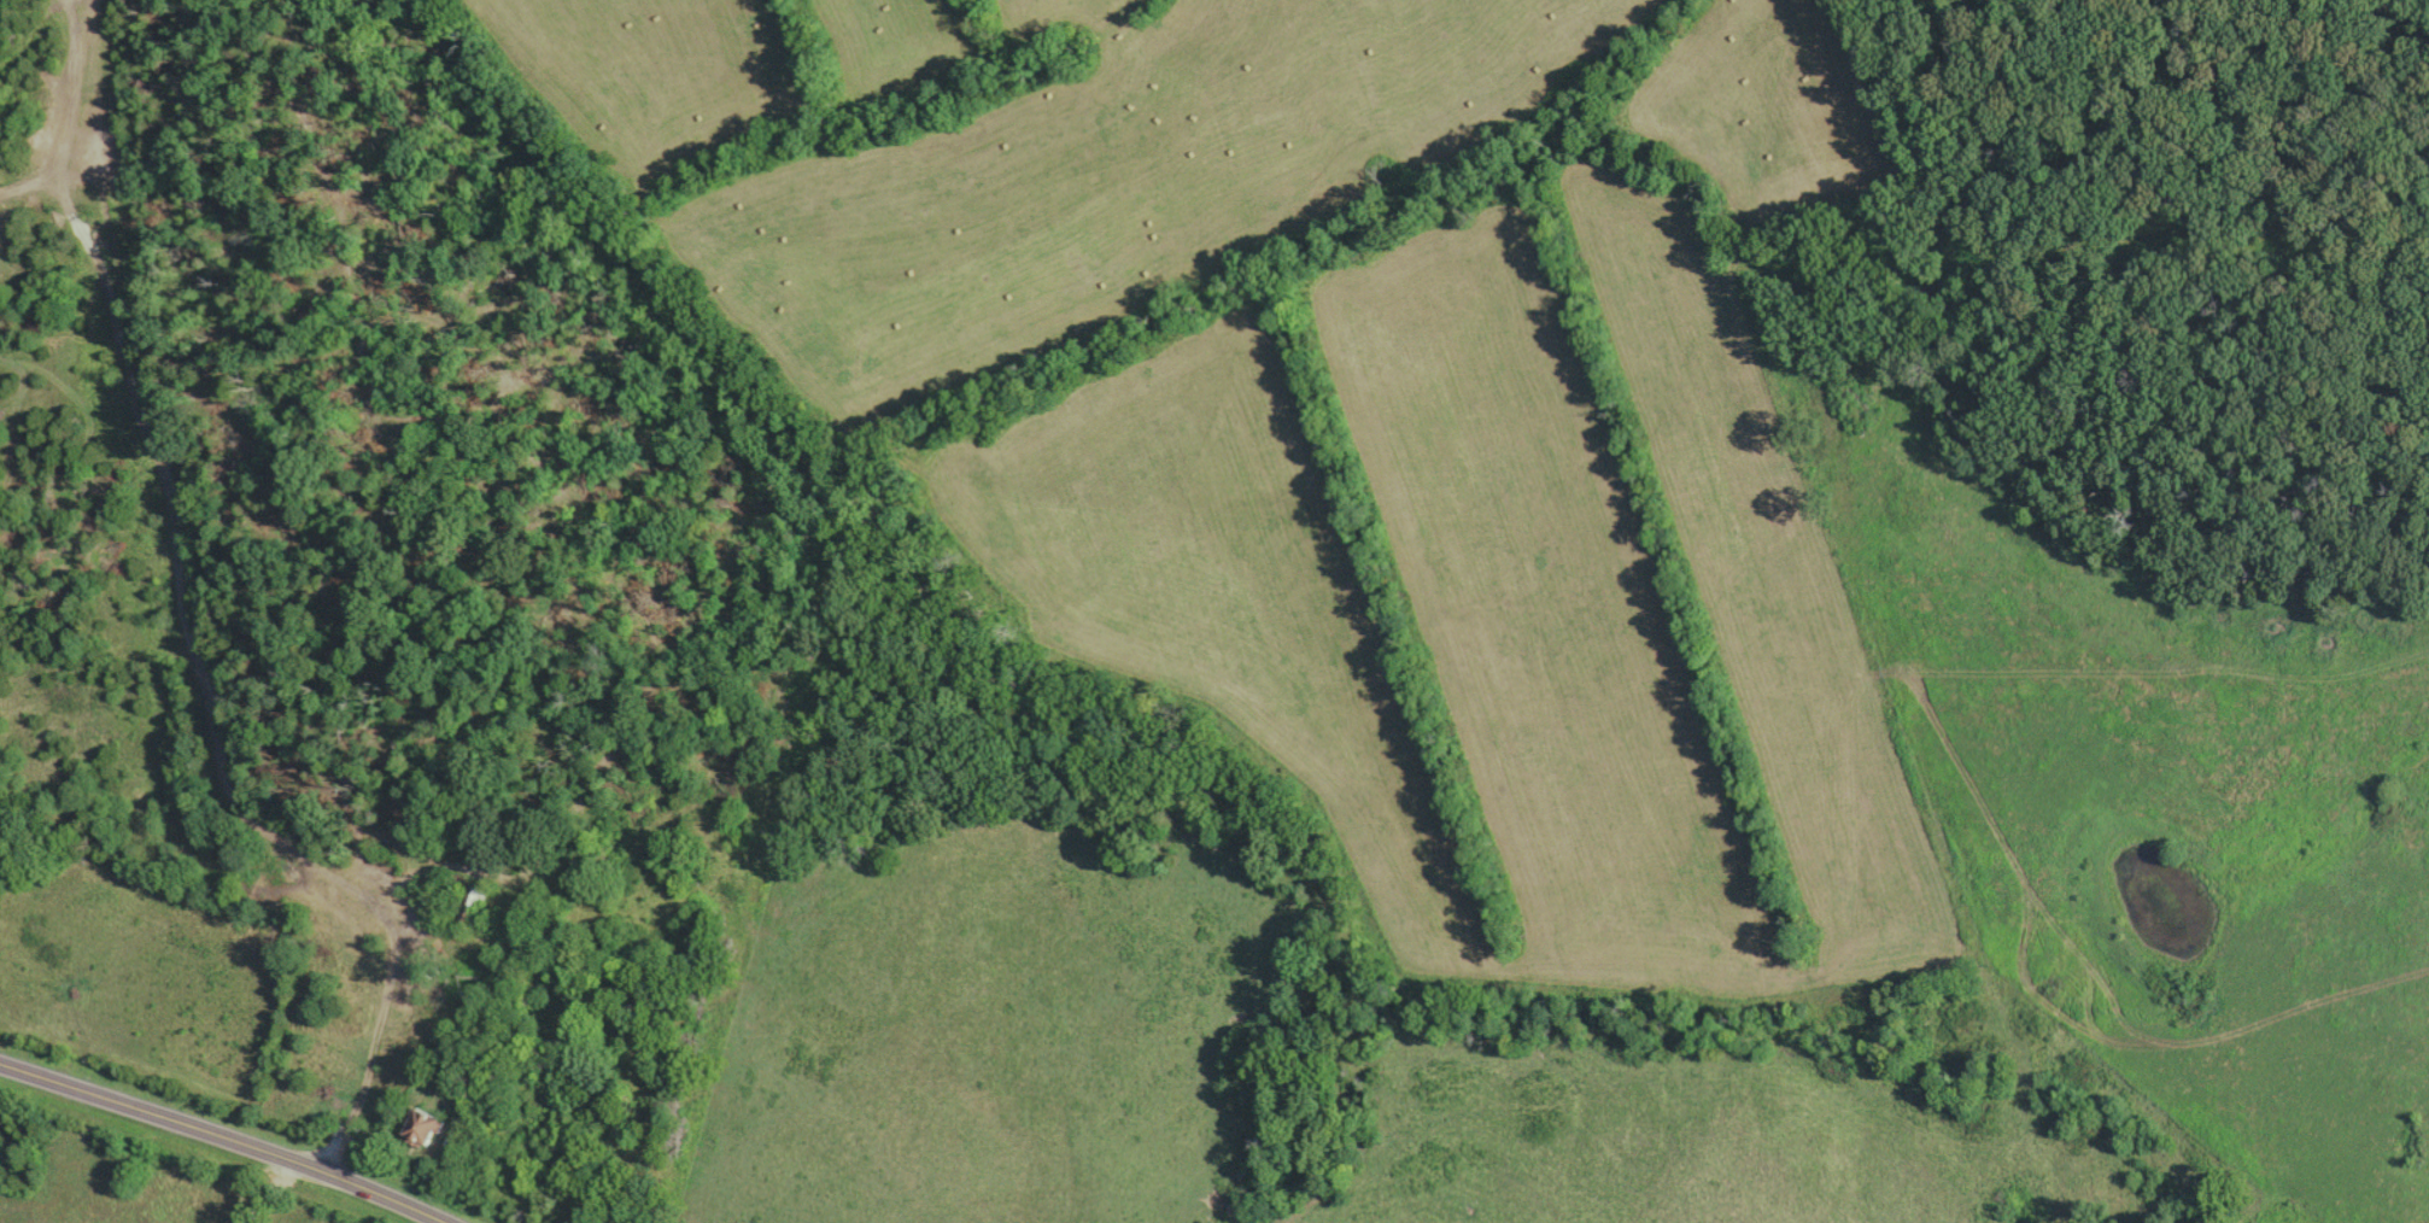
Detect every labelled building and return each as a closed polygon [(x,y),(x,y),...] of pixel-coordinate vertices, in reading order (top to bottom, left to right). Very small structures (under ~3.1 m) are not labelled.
[(462,927),(474,931),(488,893),(475,889),(462,927)] [(533,958),(546,962),(550,947),(537,943),(533,958)] [(443,1120),(415,1109),(403,1139),(431,1151),(443,1120)]
